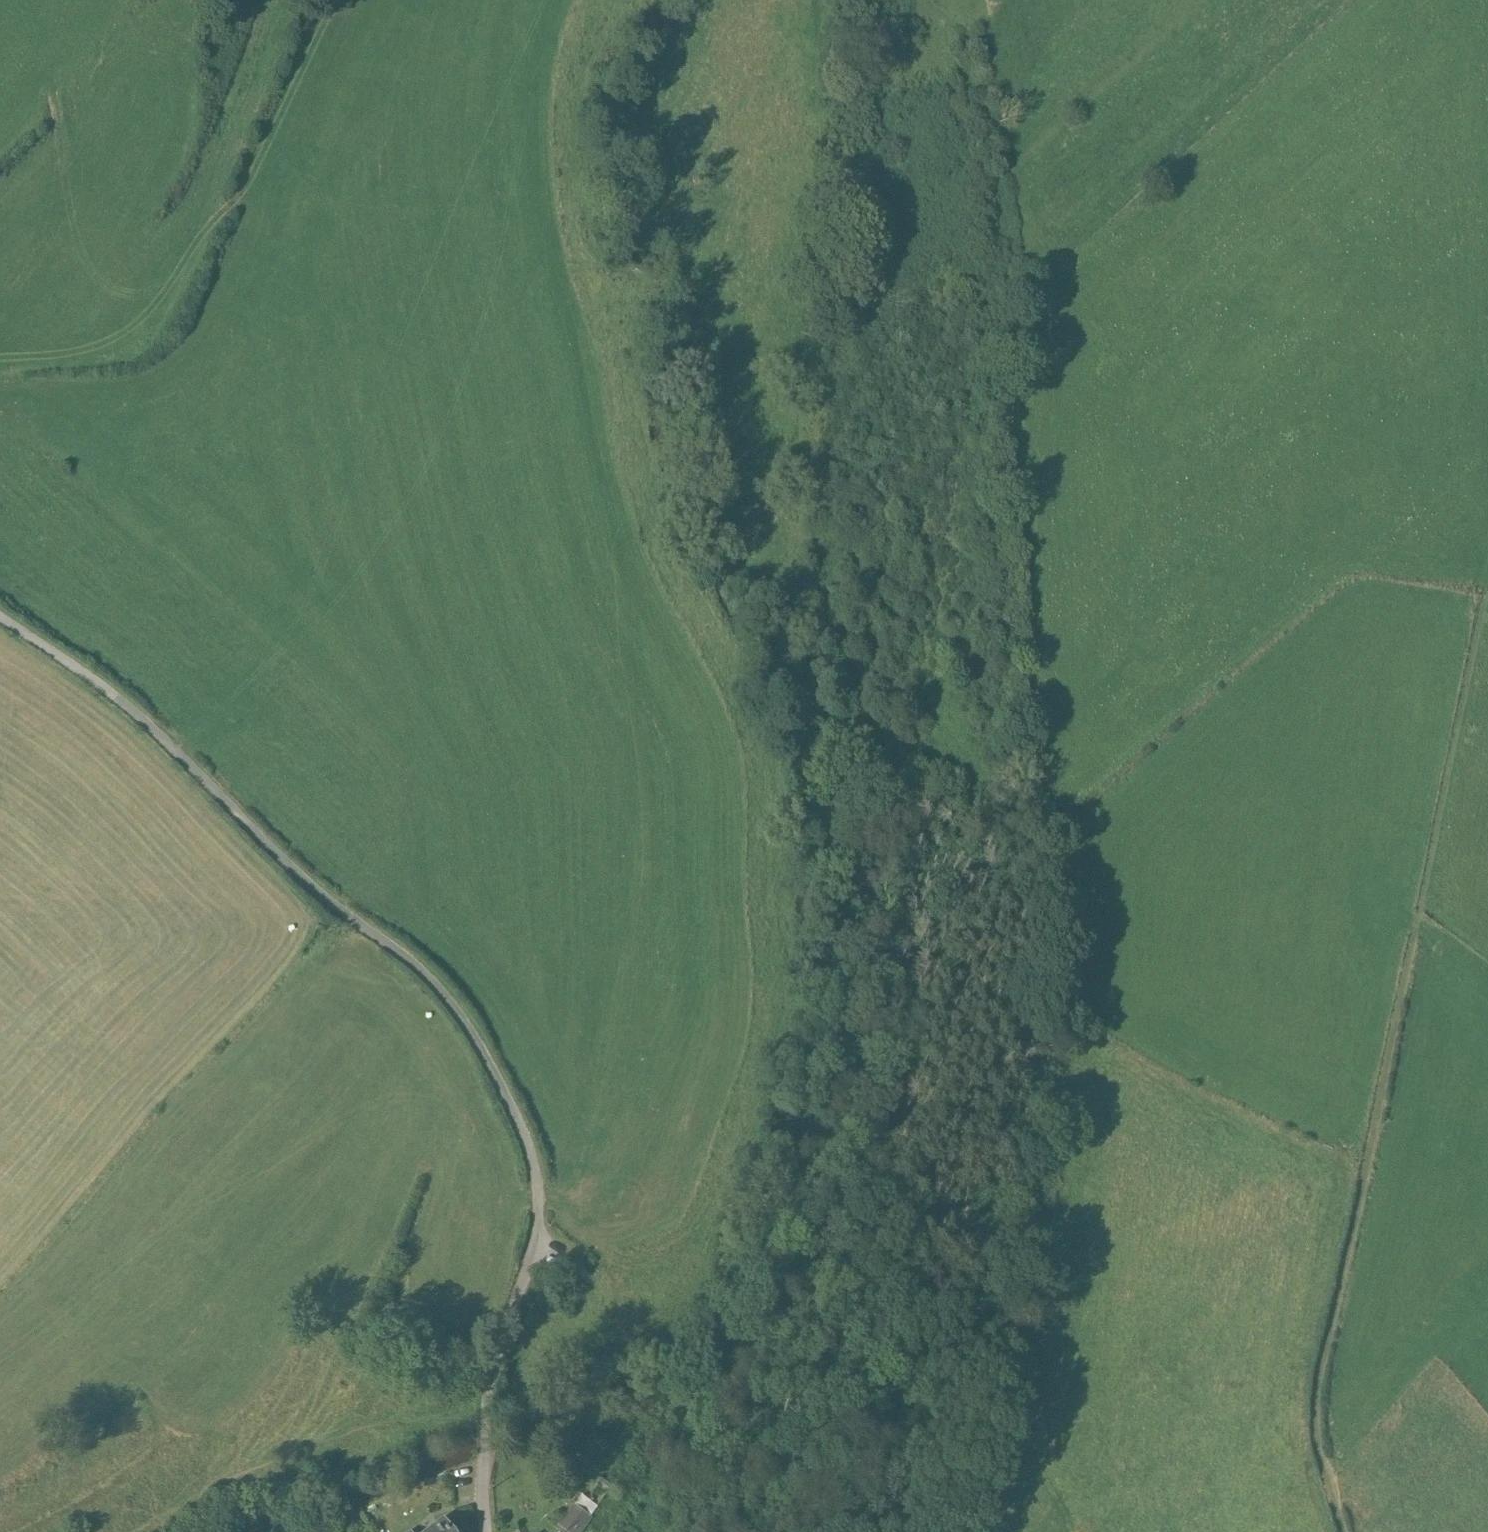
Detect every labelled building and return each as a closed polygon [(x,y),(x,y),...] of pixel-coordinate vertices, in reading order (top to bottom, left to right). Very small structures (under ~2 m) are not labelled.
[(583,1494),(560,1525),(570,1531),(580,1531),(599,1506),(583,1494)] [(444,1518),(424,1531),(454,1531),(444,1518)]
